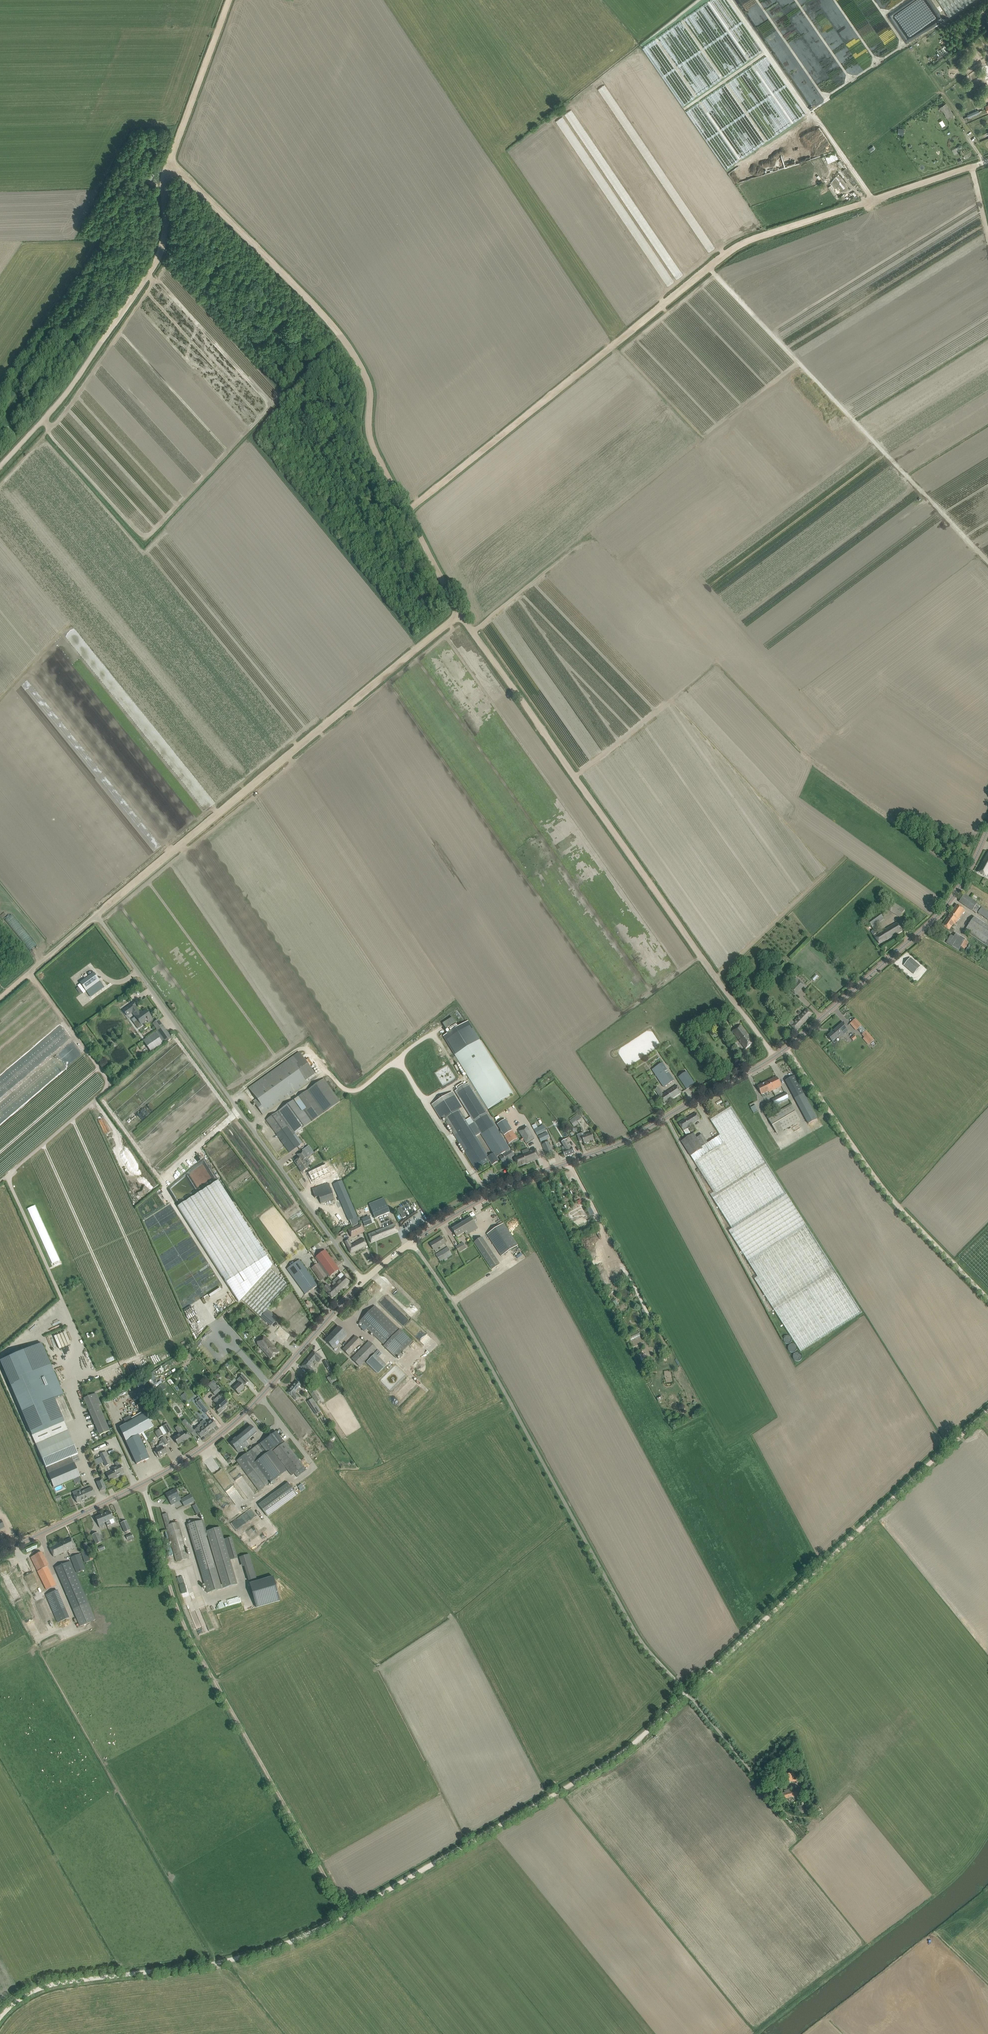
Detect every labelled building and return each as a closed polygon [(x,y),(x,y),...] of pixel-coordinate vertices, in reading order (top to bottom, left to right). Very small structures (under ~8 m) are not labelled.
[(949,16),(972,0),(938,0),(949,16)] [(639,93),(626,72),(618,76),(629,93),(633,91),(636,95),(639,93)] [(946,103),(939,108),(941,110),(942,110),(945,115),(951,111),(946,103)] [(836,153),(825,158),(827,161),(837,156),(836,153)] [(849,179),(854,185),(857,183),(853,177),(852,177),(846,168),(843,170),(849,180),(849,179)] [(828,187),(834,196),(837,194),(831,185),(828,187)] [(703,198),(727,238),(733,235),(705,188),(703,189),(705,193),(704,194),(705,197),(703,198)] [(982,863),(978,872),(986,877),(987,876),(987,877),(987,853),(982,863)] [(959,902),(963,904),(972,911),(977,903),(964,894),(959,902)] [(889,911),(900,917),(905,910),(894,903),(889,911)] [(942,926),(949,930),(953,924),(954,925),(965,910),(957,905),(942,926)] [(987,920),(987,911),(982,907),(977,913),(987,920)] [(866,919),(873,928),(875,926),(875,925),(884,919),(878,910),(866,919)] [(987,946),(987,926),(974,917),(965,930),(987,946)] [(903,930),(898,922),(874,936),(879,944),(903,930)] [(954,937),(951,935),(946,943),(958,950),(965,939),(956,934),(954,937)] [(904,965),(914,974),(920,966),(910,958),(904,965)] [(94,972),(80,983),(86,991),(91,997),(104,987),(100,982),(100,981),(94,972)] [(797,985),(793,988),(794,989),(792,991),(795,994),(803,985),(796,978),(793,981),(797,985)] [(135,1002),(128,1007),(123,1010),(127,1017),(132,1013),(138,1021),(135,1023),(139,1028),(142,1026),(141,1024),(147,1020),(149,1023),(153,1020),(146,1011),(141,1014),(135,1006),(137,1005),(135,1002)] [(788,1023),(793,1027),(796,1031),(812,1014),(807,1009),(797,1020),(796,1019),(793,1021),(791,1019),(788,1023)] [(449,1027),(451,1030),(457,1026),(452,1017),(441,1022),(445,1029),(449,1027)] [(854,1028),(855,1027),(867,1040),(871,1037),(855,1019),(850,1024),(854,1028)] [(143,1041),(151,1052),(166,1042),(172,1039),(158,1020),(153,1024),(158,1031),(143,1041)] [(513,1094),(479,1039),(468,1021),(443,1036),(454,1054),(488,1109),(513,1094)] [(839,1039),(849,1030),(843,1022),(827,1036),(832,1042),(833,1042),(833,1043),(834,1043),(836,1041),(836,1040),(835,1039),(837,1037),(839,1039)] [(733,1031),(745,1048),(754,1042),(741,1025),(733,1031)] [(252,1085),(248,1088),(256,1100),(253,1102),(262,1115),(266,1112),(308,1083),(317,1076),(310,1067),(315,1064),(313,1061),(313,1062),(310,1058),(306,1061),(299,1052),(293,1057),(252,1085)] [(674,1081),(662,1063),(652,1070),(664,1087),(674,1081)] [(684,1085),(686,1089),(695,1084),(692,1079),(687,1072),(679,1077),(684,1085)] [(785,1081),(795,1099),(804,1094),(794,1076),(785,1081)] [(781,1086),(777,1077),(757,1087),(761,1095),(768,1092),(769,1092),(781,1086)] [(300,1140),(295,1133),(340,1101),(323,1078),(266,1120),(289,1152),(300,1145),(302,1143),(300,1140)] [(452,1092),(432,1105),(441,1120),(444,1119),(477,1171),(484,1167),(483,1165),(490,1161),(492,1165),(500,1161),(497,1156),(509,1149),(473,1090),(467,1082),(454,1090),(493,1154),(488,1157),(459,1109),(462,1107),(452,1092)] [(655,1089),(664,1104),(682,1092),(677,1085),(663,1095),(658,1087),(655,1089)] [(772,1100),(775,1105),(789,1099),(786,1093),(772,1100)] [(768,1118),(777,1134),(800,1120),(791,1104),(768,1118)] [(800,1352),(861,1313),(731,1107),(711,1120),(720,1135),(702,1147),(694,1133),(691,1135),(687,1137),(682,1141),(714,1193),(711,1195),(732,1229),(729,1231),(758,1277),(755,1279),(800,1352)] [(569,1120),(573,1126),(578,1123),(576,1121),(581,1117),(578,1113),(569,1120)] [(689,1126),(700,1119),(696,1113),(679,1123),(687,1137),(691,1135),(687,1128),(689,1127),(689,1126)] [(535,1129),(537,1135),(545,1130),(543,1125),(535,1129)] [(515,1134),(510,1126),(501,1131),(506,1139),(515,1134)] [(519,1131),(526,1144),(534,1139),(527,1126),(519,1131)] [(547,1132),(539,1136),(541,1141),(549,1137),(547,1132)] [(590,1141),(594,1140),(592,1133),(584,1135),(583,1132),(577,1135),(579,1142),(583,1140),(584,1143),(587,1142),(587,1143),(590,1142),(590,1141)] [(452,1133),(448,1136),(451,1142),(456,1140),(452,1133)] [(567,1139),(562,1143),(564,1147),(563,1150),(565,1157),(575,1153),(567,1139)] [(542,1144),(546,1153),(548,1157),(553,1155),(548,1142),(542,1144)] [(302,1151),(297,1155),(299,1158),(301,1157),(303,1160),(306,1158),(313,1153),(311,1149),(309,1150),(307,1147),(302,1151)] [(525,1154),(519,1156),(514,1158),(518,1167),(539,1159),(536,1150),(530,1152),(528,1148),(523,1150),(525,1154)] [(513,1162),(511,1158),(514,1156),(510,1150),(503,1155),(509,1164),(513,1162)] [(299,1158),(294,1162),(302,1172),(308,1168),(307,1166),(310,1164),(306,1158),(303,1160),(301,1157),(299,1158)] [(316,1179),(314,1171),(308,1173),(311,1181),(315,1179),(316,1179)] [(241,1299),(270,1267),(272,1265),(218,1180),(177,1206),(238,1302),(241,1299)] [(333,1184),(348,1221),(349,1221),(351,1226),(360,1223),(358,1217),(357,1217),(342,1180),(333,1184)] [(329,1184),(312,1189),(315,1198),(318,1197),(321,1203),(325,1202),(334,1199),(329,1184)] [(378,1197),(368,1201),(375,1218),(389,1212),(384,1198),(379,1200),(378,1197)] [(163,1227),(165,1231),(171,1230),(168,1232),(168,1234),(166,1234),(173,1245),(163,1251),(162,1251),(164,1248),(159,1246),(172,1266),(187,1257),(188,1258),(190,1257),(188,1253),(200,1250),(171,1205),(161,1211),(164,1212),(168,1209),(171,1218),(176,1215),(178,1218),(176,1226),(173,1222),(168,1226),(171,1227),(168,1229),(163,1227)] [(477,1219),(475,1216),(452,1229),(457,1237),(465,1232),(467,1235),(478,1229),(473,1222),(477,1219)] [(150,1221),(157,1245),(159,1245),(157,1240),(161,1239),(161,1237),(164,1237),(162,1232),(161,1232),(160,1227),(158,1228),(157,1224),(155,1225),(156,1227),(152,1228),(150,1221)] [(487,1234),(502,1256),(518,1245),(503,1223),(487,1234)] [(369,1238),(371,1243),(398,1232),(394,1224),(368,1235),(369,1238)] [(348,1230),(352,1238),(364,1232),(361,1225),(348,1230)] [(430,1244),(434,1250),(445,1243),(442,1237),(430,1244)] [(474,1243),(492,1269),(499,1264),(482,1238),(474,1243)] [(345,1242),(351,1253),(365,1246),(362,1239),(351,1245),(351,1244),(348,1240),(345,1242)] [(436,1255),(440,1262),(452,1255),(447,1247),(440,1252),(436,1255)] [(316,1257),(330,1276),(335,1273),(339,1270),(325,1251),(321,1253),(316,1257)] [(302,1290),(305,1294),(318,1285),(315,1281),(299,1260),(287,1270),(302,1290)] [(311,1268),(320,1281),(326,1277),(317,1264),(311,1268)] [(270,1267),(241,1299),(260,1317),(265,1312),(289,1286),(270,1269),(271,1267),(270,1267)] [(205,1295),(222,1285),(216,1275),(213,1277),(213,1276),(207,1279),(208,1281),(199,1286),(202,1291),(197,1293),(199,1295),(204,1292),(205,1295)] [(333,1282),(340,1290),(349,1281),(344,1276),(340,1280),(338,1277),(333,1282)] [(332,1298),(340,1290),(333,1282),(331,1284),(333,1286),(331,1289),(327,1285),(323,1289),(327,1292),(332,1298)] [(360,1321),(384,1345),(383,1346),(396,1358),(412,1342),(400,1329),(399,1330),(375,1306),(360,1321)] [(271,1326),(275,1321),(265,1312),(260,1317),(271,1326)] [(324,1340),(328,1344),(333,1349),(337,1345),(334,1343),(337,1340),(339,1343),(347,1335),(338,1326),(324,1340)] [(277,1334),(284,1340),(288,1335),(280,1330),(277,1334)] [(57,1337),(60,1344),(63,1343),(66,1349),(74,1346),(69,1333),(57,1337)] [(355,1336),(342,1349),(348,1355),(362,1342),(355,1336)] [(256,1342),(270,1359),(279,1352),(274,1346),(274,1347),(267,1338),(264,1341),(261,1338),(256,1342)] [(351,1359),(359,1367),(377,1349),(368,1341),(351,1359)] [(37,1447),(54,1487),(80,1476),(71,1456),(78,1454),(68,1431),(54,1398),(63,1394),(41,1343),(0,1361),(15,1395),(36,1444),(37,1447)] [(314,1351),(301,1366),(306,1370),(312,1377),(316,1374),(310,1366),(315,1359),(319,1362),(322,1358),(314,1351)] [(644,1364),(648,1361),(642,1352),(637,1355),(644,1364)] [(365,1362),(377,1374),(386,1365),(374,1353),(365,1362)] [(323,1362),(329,1372),(332,1371),(326,1360),(323,1362)] [(233,1387),(234,1388),(233,1388),(238,1394),(244,1388),(243,1386),(245,1384),(245,1385),(248,1382),(242,1375),(237,1380),(239,1383),(237,1384),(237,1383),(233,1387)] [(302,1380),(317,1402),(320,1400),(306,1378),(302,1380)] [(215,1383),(213,1380),(207,1385),(208,1386),(212,1390),(211,1391),(215,1396),(221,1390),(215,1383)] [(292,1396),(296,1400),(299,1397),(295,1392),(301,1385),(296,1381),(287,1392),(292,1396)] [(157,1387),(161,1392),(166,1388),(163,1383),(157,1387)] [(99,1406),(94,1394),(84,1399),(100,1435),(110,1431),(99,1406)] [(214,1409),(219,1414),(225,1408),(225,1407),(228,1404),(219,1395),(213,1401),(217,1406),(214,1409)] [(196,1403),(202,1410),(202,1409),(206,1414),(210,1411),(201,1399),(200,1399),(198,1397),(195,1400),(197,1402),(196,1403)] [(321,1411),(313,1398),(307,1402),(316,1414),(321,1411)] [(125,1441),(134,1460),(136,1464),(149,1458),(138,1435),(153,1427),(145,1414),(120,1428),(126,1441),(125,1441)] [(206,1423),(204,1420),(200,1423),(203,1426),(202,1426),(207,1433),(217,1425),(212,1419),(206,1423)] [(162,1427),(167,1434),(172,1431),(167,1424),(162,1427)] [(186,1427),(191,1433),(194,1431),(189,1424),(186,1427)] [(202,1426),(200,1424),(197,1426),(198,1427),(194,1430),(201,1438),(207,1433),(202,1426)] [(230,1443),(236,1450),(241,1446),(243,1449),(249,1444),(246,1441),(256,1432),(250,1425),(230,1443)] [(175,1440),(178,1444),(190,1436),(187,1432),(183,1435),(180,1429),(177,1431),(179,1434),(173,1438),(175,1440)] [(155,1432),(158,1438),(163,1435),(159,1430),(155,1432)] [(263,1441),(236,1461),(259,1491),(271,1482),(273,1484),(275,1482),(274,1480),(286,1471),(270,1451),(283,1441),(276,1432),(263,1441)] [(164,1437),(160,1439),(162,1441),(160,1442),(159,1445),(156,1447),(158,1450),(154,1452),(157,1457),(158,1456),(159,1457),(166,1453),(163,1447),(168,1443),(164,1437)] [(273,1451),(292,1475),(304,1466),(285,1441),(273,1451)] [(105,1452),(100,1455),(105,1466),(111,1464),(105,1452)] [(113,1469),(113,1470),(106,1474),(110,1480),(117,1476),(121,1474),(120,1473),(123,1472),(118,1461),(115,1463),(117,1467),(113,1469)] [(249,1491),(252,1489),(236,1468),(229,1473),(232,1477),(234,1475),(238,1472),(243,1480),(245,1483),(244,1484),(249,1491)] [(231,1493),(231,1490),(235,1491),(236,1492),(238,1491),(242,1497),(245,1495),(238,1484),(241,1484),(240,1482),(237,1484),(236,1481),(233,1483),(236,1483),(236,1490),(226,1472),(225,1476),(221,1475),(219,1472),(219,1477),(215,1476),(218,1481),(218,1485),(220,1485),(228,1500),(231,1498),(233,1502),(236,1500),(232,1493),(231,1493)] [(106,1488),(103,1482),(102,1479),(95,1482),(99,1491),(106,1488)] [(258,1504),(267,1516),(297,1495),(297,1494),(288,1483),(258,1504)] [(295,1492),(297,1494),(300,1492),(305,1489),(303,1486),(295,1492)] [(73,1494),(77,1503),(95,1495),(92,1488),(82,1492),(81,1491),(73,1494)] [(166,1494),(170,1502),(179,1497),(175,1489),(166,1494)] [(181,1500),(184,1506),(194,1501),(190,1494),(181,1500)] [(109,1521),(113,1519),(110,1512),(103,1515),(105,1521),(107,1526),(111,1525),(109,1521)] [(105,1521),(103,1515),(102,1515),(95,1518),(99,1527),(104,1525),(103,1522),(105,1521)] [(207,1536),(206,1531),(203,1520),(187,1525),(207,1593),(222,1589),(206,1536),(207,1536)] [(121,1523),(125,1532),(130,1530),(127,1521),(121,1523)] [(170,1524),(166,1525),(170,1539),(169,1539),(169,1540),(170,1540),(176,1562),(189,1558),(178,1522),(170,1524)] [(206,1531),(207,1536),(223,1588),(237,1584),(230,1560),(238,1558),(232,1536),(224,1539),(220,1527),(207,1531),(206,1531)] [(92,1535),(96,1544),(102,1542),(97,1533),(92,1535)] [(49,1548),(54,1557),(71,1549),(72,1549),(75,1548),(71,1538),(49,1548)] [(81,1553),(84,1562),(93,1559),(89,1550),(81,1553)] [(37,1571),(46,1590),(57,1585),(48,1566),(42,1552),(31,1557),(37,1571)] [(70,1557),(76,1573),(86,1569),(79,1553),(70,1557)] [(70,1561),(55,1568),(73,1610),(80,1626),(95,1620),(88,1603),(70,1561)] [(189,1589),(192,1588),(187,1571),(184,1572),(189,1589)] [(182,1583),(178,1584),(183,1598),(186,1597),(184,1591),(189,1589),(187,1585),(183,1586),(182,1583)] [(57,1590),(45,1595),(57,1623),(69,1618),(57,1590)] [(277,1591),(254,1598),(255,1602),(256,1607),(280,1600),(277,1591)] [(213,1610),(241,1602),(240,1596),(211,1604),(213,1610)] [(785,1774),(786,1782),(792,1782),(796,1781),(796,1778),(794,1778),(793,1773),(785,1774)] [(778,1795),(779,1800),(801,1794),(799,1789),(790,1792),(789,1789),(784,1791),(785,1793),(778,1795)]
